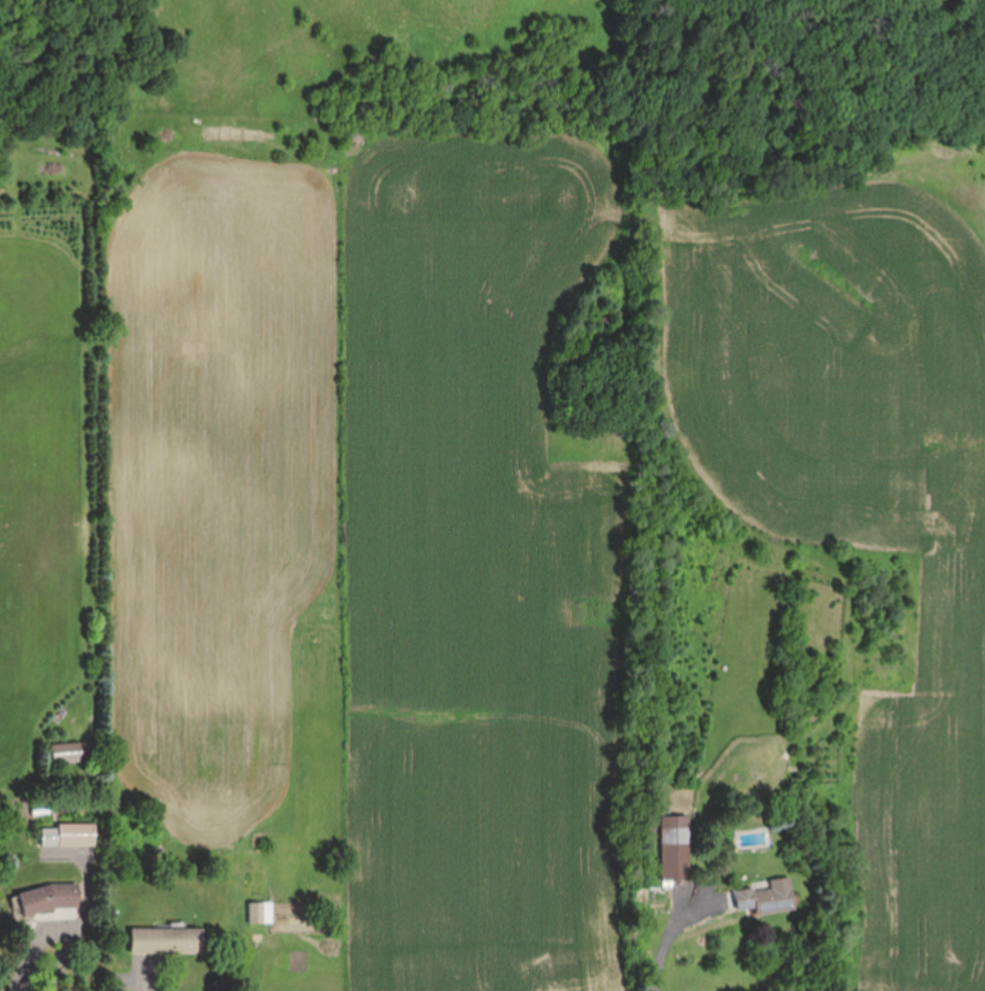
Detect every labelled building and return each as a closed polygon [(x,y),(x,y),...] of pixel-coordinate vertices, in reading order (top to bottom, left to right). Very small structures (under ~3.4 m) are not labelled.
[(53,764),(82,761),(80,742),(51,745),(53,764)] [(661,880),(689,880),(689,816),(660,816),(661,880)] [(41,824),(41,847),(94,847),(94,824),(41,824)] [(795,910),(790,877),(770,880),(771,886),(734,891),(736,910),(754,907),(755,916),(795,910)] [(79,910),(78,885),(21,887),(22,912),(79,910)] [(203,954),(203,929),(132,929),(132,954),(203,954)]
